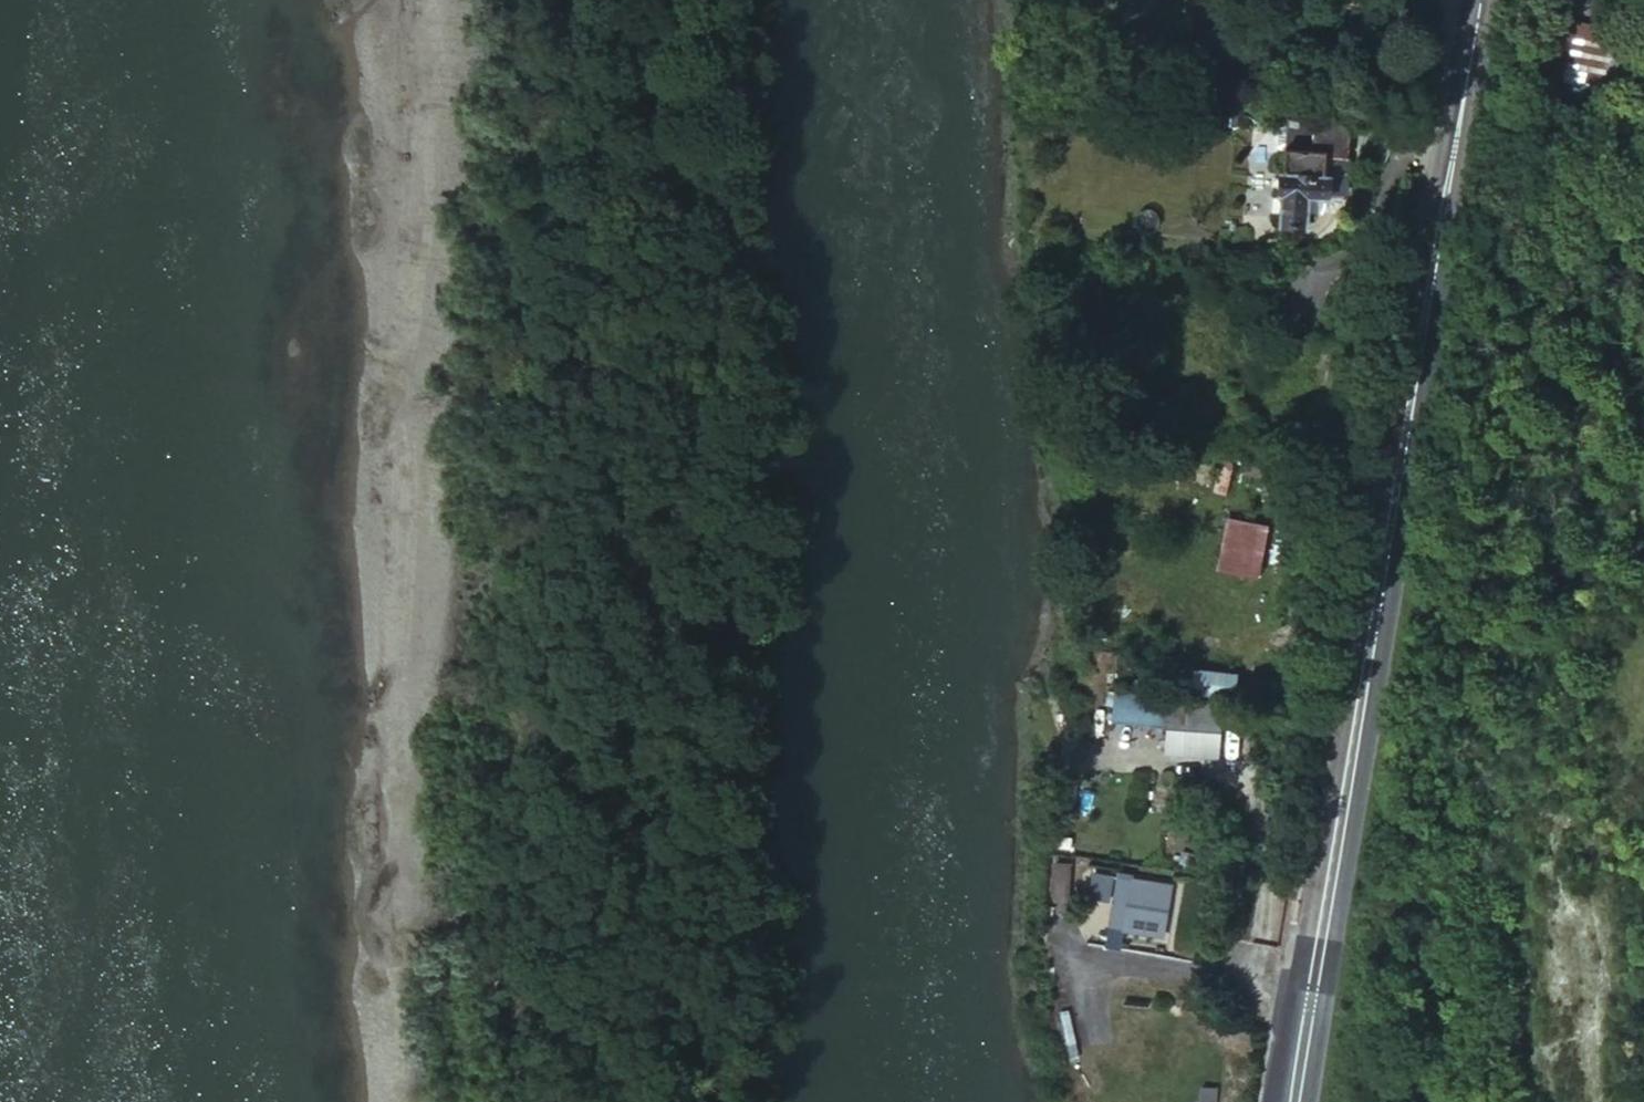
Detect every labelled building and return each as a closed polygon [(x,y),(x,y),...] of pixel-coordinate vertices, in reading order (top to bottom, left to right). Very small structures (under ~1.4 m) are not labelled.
[(1595,64),(1596,23),(1566,22),(1565,63),(1595,64)] [(1347,126),(1285,123),(1281,165),(1272,164),(1269,198),(1278,198),(1276,229),(1312,231),(1315,205),(1326,205),(1329,179),(1320,177),(1321,154),(1306,148),(1307,140),(1344,142),(1347,126)] [(1226,518),(1214,571),(1257,581),(1269,528),(1226,518)] [(1231,697),(1232,673),(1166,668),(1167,694),(1231,697)] [(1224,744),(1225,722),(1194,719),(1193,742),(1224,744)] [(1051,865),(1049,899),(1066,900),(1068,866),(1051,865)] [(1110,933),(1168,937),(1171,883),(1113,879),(1110,933)]
